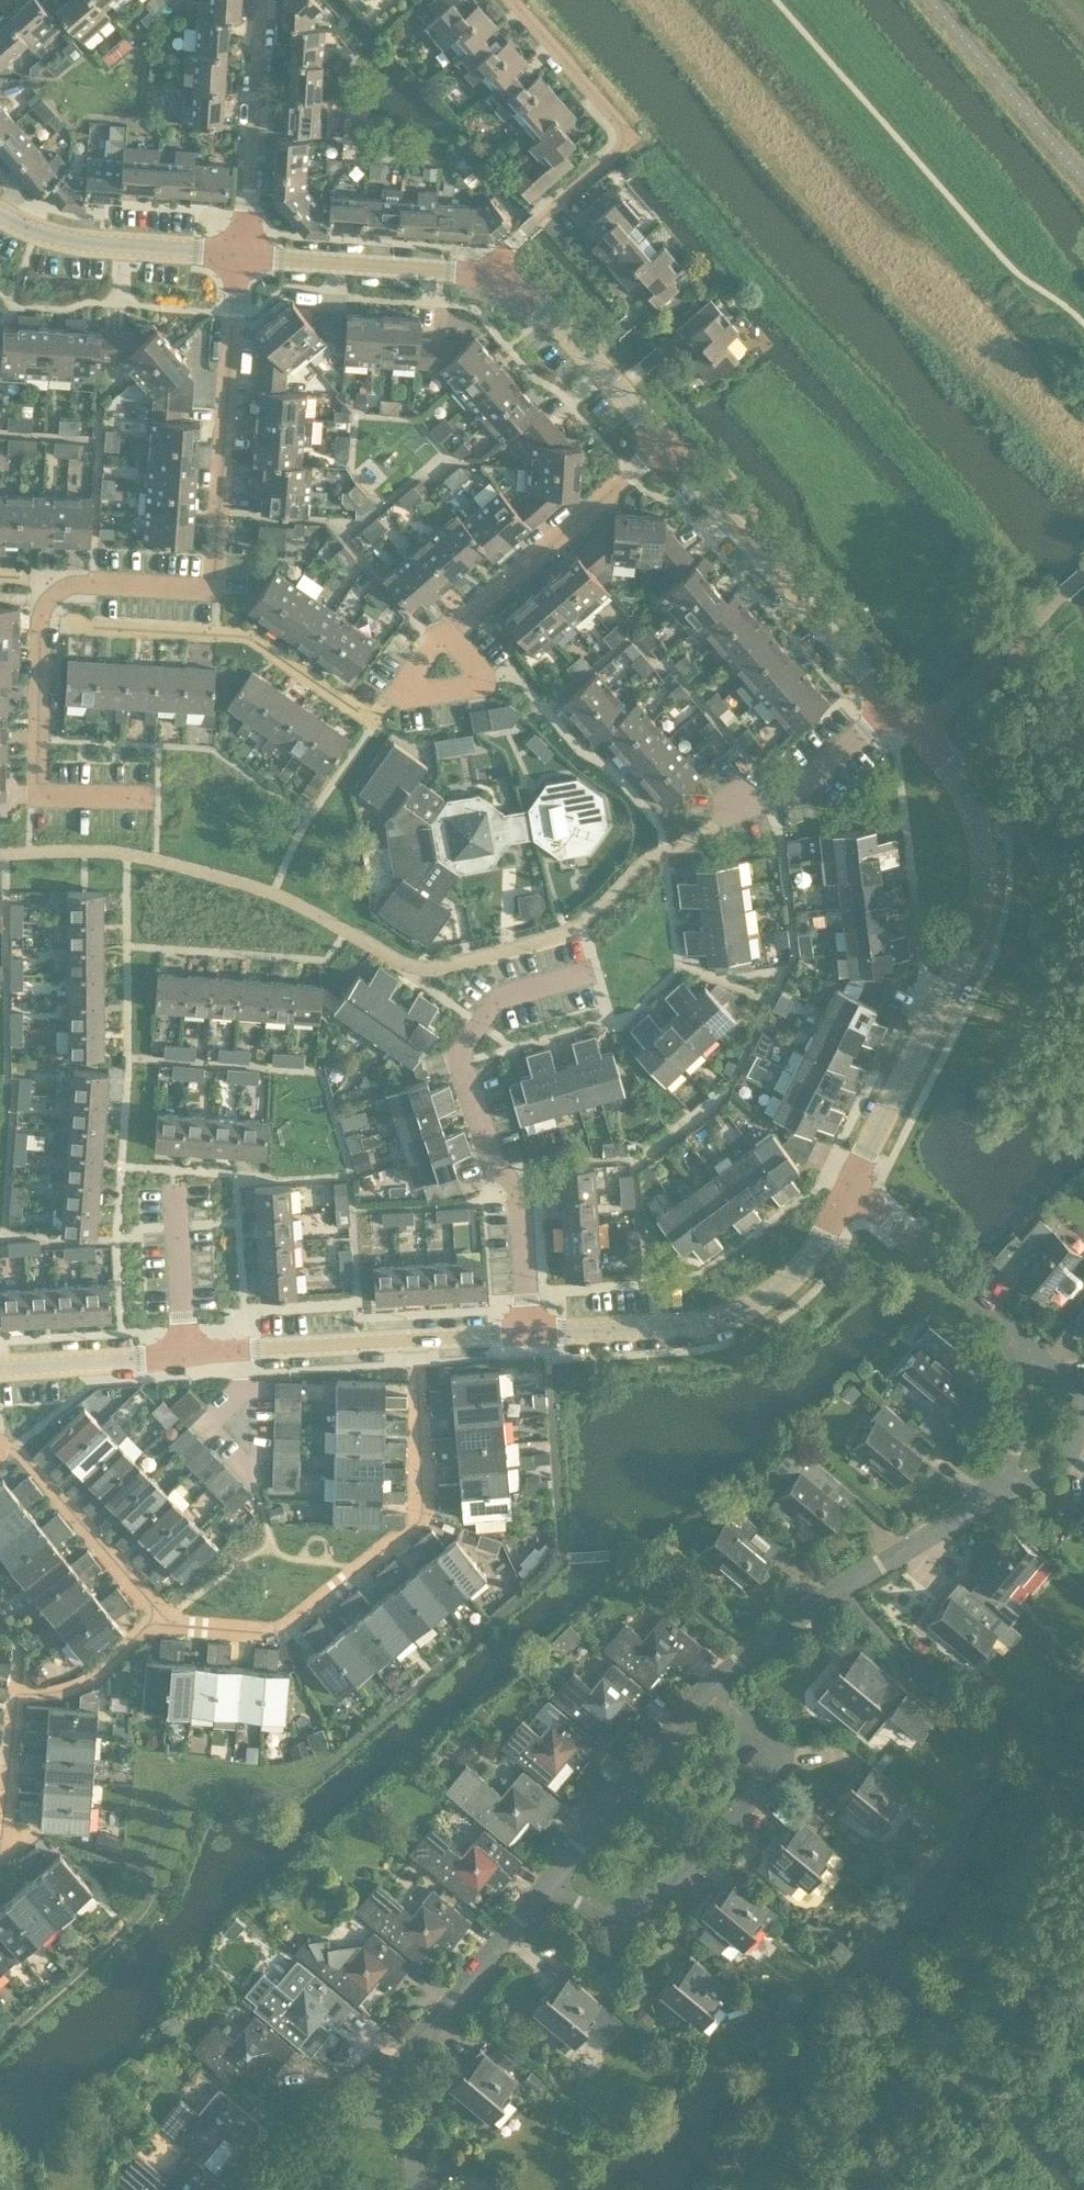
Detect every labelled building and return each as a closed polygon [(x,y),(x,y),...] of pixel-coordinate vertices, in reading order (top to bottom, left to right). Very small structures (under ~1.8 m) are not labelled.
[(61,27),(38,0),(28,0),(7,18),(27,42),(34,51),(47,39),(61,27)] [(55,9),(82,41),(109,17),(110,17),(103,9),(102,9),(94,0),(65,0),(55,9)] [(102,9),(103,9),(113,0),(94,0),(102,9)] [(240,0),(198,0),(197,16),(228,18),(228,19),(239,20),(240,0)] [(323,8),(316,0),(285,0),(283,1),(282,25),(293,26),(313,27),(313,26),(314,16),(323,8)] [(454,0),(430,0),(427,3),(437,13),(424,25),(442,46),(449,40),(460,54),(461,55),(482,36),(483,37),(496,25),(477,3),(464,15),(452,2),(454,0)] [(149,10),(140,18),(149,28),(155,17),(149,10)] [(7,18),(3,13),(2,13),(0,15),(0,65),(27,42),(7,18)] [(158,14),(155,20),(168,27),(171,21),(158,14)] [(226,54),(228,19),(228,18),(197,16),(195,51),(195,52),(226,54)] [(313,26),(313,27),(293,26),(290,60),(290,61),(322,63),(324,27),(313,26)] [(153,30),(149,33),(150,38),(153,40),(158,39),(159,34),(157,31),(153,30)] [(111,66),(133,46),(125,36),(102,56),(111,66)] [(494,50),(483,37),(482,36),(461,55),(460,54),(454,60),(473,81),(479,76),(491,89),(492,90),(513,72),(527,60),(508,39),(494,50)] [(195,52),(195,51),(184,50),(183,69),(193,70),(192,86),(223,88),(223,89),(230,90),(231,70),(225,70),(226,54),(195,52)] [(30,65),(29,73),(55,75),(48,66),(40,57),(30,65)] [(55,75),(63,67),(56,59),(48,66),(55,75)] [(290,61),(290,60),(284,59),(282,79),(289,79),(288,96),(319,98),(322,63),(290,61)] [(165,72),(150,71),(149,82),(164,83),(165,72)] [(525,86),(513,72),(492,90),(491,89),(485,95),(485,96),(504,117),(510,111),(522,125),(557,95),(539,74),(525,86)] [(221,124),(223,89),(223,88),(192,86),(191,103),(181,102),(179,121),(221,124)] [(42,97),(37,92),(27,100),(32,106),(42,97)] [(562,128),(575,116),(557,95),(522,125),(535,139),(528,145),(546,166),(531,179),(522,168),(510,178),(530,200),(573,162),(564,152),(574,142),(562,128)] [(318,114),(319,98),(288,96),(285,131),(327,134),(329,115),(318,114)] [(14,121),(0,104),(0,133),(14,121)] [(57,130),(64,124),(54,112),(47,118),(57,130)] [(37,147),(14,121),(0,133),(0,157),(2,155),(13,168),(37,147)] [(123,133),(124,123),(115,123),(114,132),(123,133)] [(305,175),(308,139),(276,137),(274,173),(305,175)] [(159,148),(124,146),(123,146),(122,156),(121,167),(122,167),(120,188),(121,188),(155,190),(158,159),(159,148)] [(57,152),(48,160),(37,147),(13,168),(37,195),(45,188),(44,187),(60,174),(60,173),(68,166),(69,165),(57,152)] [(194,151),(175,150),(174,160),(158,159),(155,190),(154,197),(174,198),(174,192),(190,193),(193,162),(194,151)] [(121,167),(122,156),(104,154),(103,166),(86,165),(85,176),(86,176),(85,196),(120,199),(121,188),(120,188),(122,167),(121,167)] [(324,161),(328,169),(340,164),(337,156),(324,161)] [(228,164),(193,162),(190,193),(189,200),(209,201),(209,194),(226,196),(228,164)] [(368,163),(368,175),(380,176),(381,164),(368,163)] [(437,178),(438,166),(423,165),(423,177),(437,178)] [(75,175),(68,167),(68,166),(60,173),(60,174),(44,187),(45,188),(60,205),(85,207),(85,196),(86,176),(85,176),(75,175)] [(304,186),(305,175),(274,173),(272,197),(288,215),(311,194),(304,186)] [(365,197),(363,228),(398,230),(400,199),(401,188),(381,187),(380,198),(365,197)] [(437,191),(436,191),(417,190),(417,200),(400,199),(398,230),(433,233),(435,202),(436,202),(437,191)] [(329,203),(319,202),(311,194),(288,215),(303,233),(328,234),(329,226),(328,226),(330,203),(329,203)] [(365,197),(330,194),(329,194),(329,203),(330,203),(328,226),(329,226),(363,228),(365,197)] [(632,222),(639,216),(620,195),(607,206),(598,196),(577,214),(587,225),(593,220),(605,233),(592,245),(610,266),(645,236),(632,222)] [(492,237),(510,221),(490,197),(481,205),(470,204),(468,235),(467,235),(467,242),(486,243),(487,236),(492,237)] [(470,204),(436,202),(435,202),(433,233),(467,235),(468,235),(470,204)] [(663,245),(657,250),(645,236),(610,266),(628,288),(642,276),(654,289),(647,295),(657,307),(678,288),(669,278),(682,266),(663,245)] [(731,336),(738,331),(710,299),(676,328),(686,340),(692,334),(704,347),(691,359),(709,381),(744,351),(731,336)] [(307,308),(302,312),(292,301),(273,317),(304,354),(323,337),(331,338),(333,310),(307,308)] [(348,313),(348,311),(333,310),(331,338),(345,339),(343,360),(368,362),(372,314),(348,313)] [(392,364),(395,316),(372,314),(368,362),(392,364)] [(28,315),(18,315),(17,325),(3,324),(0,367),(0,372),(25,374),(28,315)] [(38,327),(39,316),(28,315),(25,374),(48,375),(51,328),(38,327)] [(419,337),(420,318),(395,316),(392,364),(430,366),(432,338),(419,337)] [(286,370),(304,354),(273,317),(254,334),(264,345),(259,349),(257,376),(285,378),(286,370)] [(72,377),(75,319),(65,318),(64,329),(51,328),(48,375),(72,377)] [(85,330),(86,319),(75,319),(72,377),(97,379),(98,357),(111,358),(113,330),(99,329),(98,331),(85,330)] [(172,346),(152,323),(135,322),(135,332),(113,330),(111,358),(120,359),(136,377),(172,346)] [(454,386),(490,354),(474,335),(463,345),(459,340),(432,338),(430,366),(438,367),(454,385),(454,386)] [(172,346),(136,377),(153,396),(152,405),(180,407),(191,407),(193,378),(185,369),(189,365),(172,346)] [(470,404),(506,372),(490,354),(454,386),(454,385),(449,389),(465,407),(470,403),(470,404)] [(486,422),(522,390),(506,372),(470,404),(486,422)] [(284,391),(285,378),(257,376),(256,390),(258,391),(256,414),(304,418),(305,393),(284,391)] [(539,407),(537,408),(522,390),(486,422),(502,440),(518,426),(527,436),(548,418),(539,407)] [(366,406),(367,392),(356,391),(355,405),(366,406)] [(388,413),(389,399),(379,399),(378,413),(388,413)] [(398,414),(399,400),(389,399),(388,413),(398,414)] [(179,420),(180,407),(152,405),(149,443),(197,446),(199,421),(179,420)] [(349,410),(334,409),(334,419),(348,420),(349,410)] [(302,441),(304,418),(256,414),(254,438),(302,441)] [(21,430),(22,416),(8,415),(7,429),(21,430)] [(31,431),(32,416),(22,416),(21,430),(31,431)] [(445,434),(453,428),(443,417),(436,424),(445,434)] [(68,433),(69,419),(59,418),(58,433),(68,433)] [(565,445),(566,438),(548,418),(527,436),(532,442),(530,467),(578,470),(580,446),(565,445)] [(78,434),(79,420),(69,419),(68,433),(78,434)] [(438,440),(445,434),(436,424),(429,430),(438,440)] [(119,441),(120,430),(106,429),(105,439),(119,441)] [(350,435),(349,435),(335,434),(335,445),(349,447),(350,435)] [(21,453),(22,439),(8,438),(7,452),(21,453)] [(300,464),(302,441),(254,438),(252,463),(263,464),(263,462),(300,465),(300,464)] [(35,454),(36,440),(22,439),(21,453),(35,454)] [(118,450),(119,441),(105,439),(104,449),(118,450)] [(66,456),(67,442),(55,441),(54,455),(66,456)] [(459,458),(470,449),(463,441),(452,451),(459,458)] [(78,456),(78,443),(67,442),(66,456),(78,456)] [(195,470),(197,446),(149,443),(148,467),(195,470)] [(348,459),(349,447),(335,445),(334,458),(348,459)] [(300,464),(300,465),(263,462),(263,464),(262,476),(251,475),(251,485),(309,489),(311,464),(300,464)] [(460,483),(467,477),(458,466),(451,473),(460,483)] [(193,494),(195,470),(148,467),(146,490),(193,494)] [(576,495),(578,470),(530,467),(529,492),(523,497),(541,519),(562,501),(562,494),(576,495)] [(452,489),(460,483),(451,473),(444,479),(452,489)] [(115,488),(116,478),(102,477),(101,487),(115,488)] [(351,499),(362,490),(356,483),(345,492),(351,499)] [(259,511),(307,514),(309,489),(251,485),(250,496),(260,496),(259,511)] [(414,503),(422,496),(413,485),(405,492),(414,503)] [(114,498),(115,488),(101,487),(100,497),(114,498)] [(192,517),(193,494),(146,490),(144,514),(192,517)] [(358,506),(368,497),(362,490),(351,499),(358,506)] [(523,497),(512,506),(498,490),(480,506),(511,542),(529,527),(530,528),(541,519),(523,497)] [(407,509),(414,503),(405,492),(398,498),(407,509)] [(0,493),(0,552),(4,552),(4,541),(18,542),(19,494),(0,493)] [(43,495),(43,494),(19,494),(18,542),(42,542),(43,495)] [(67,495),(43,495),(42,542),(66,543),(67,495)] [(90,544),(91,496),(67,495),(66,543),(90,544)] [(492,559),(511,542),(480,506),(463,521),(462,522),(486,550),(485,551),(492,559)] [(462,522),(463,521),(456,513),(437,529),(468,565),(485,551),(486,550),(462,522)] [(635,562),(639,515),(614,513),(613,527),(606,527),(586,544),(604,566),(611,561),(635,562)] [(190,542),(192,517),(144,514),(142,538),(190,542)] [(663,531),(664,516),(639,515),(635,562),(660,564),(666,570),(687,551),(669,531),(663,531)] [(378,534),(386,527),(377,517),(369,523),(378,534)] [(286,526),(285,540),(303,541),(304,523),(294,522),(294,526),(286,526)] [(371,541),(378,534),(369,523),(361,530),(371,541)] [(284,547),(285,540),(286,526),(259,524),(257,545),(284,547)] [(112,537),(112,527),(99,527),(98,537),(112,537)] [(450,581),(468,565),(437,529),(419,545),(450,581)] [(594,575),(604,566),(586,544),(575,554),(576,555),(558,571),(590,607),(608,591),(594,575)] [(346,569),(357,560),(344,545),(333,554),(346,569)] [(433,596),(450,581),(419,545),(401,560),(433,596)] [(702,556),(696,562),(687,551),(666,570),(674,581),(658,595),(675,613),(711,582),(702,572),(710,565),(702,556)] [(414,613),(433,596),(401,560),(382,577),(414,613)] [(268,623),(295,583),(275,570),(248,609),(268,623)] [(572,623),(590,607),(558,571),(540,587),(572,623)] [(726,600),(725,599),(711,582),(675,613),(691,632),(699,625),(698,624),(726,600)] [(315,597),(295,584),(295,583),(268,623),(288,636),(315,597)] [(380,610),(391,601),(375,583),(365,592),(380,610)] [(554,638),(572,623),(540,587),(522,602),(554,638)] [(713,641),(749,610),(733,592),(725,599),(726,600),(698,624),(699,625),(713,641)] [(335,611),(335,610),(315,597),(288,636),(308,650),(335,611)] [(535,655),(554,638),(522,602),(503,619),(535,655)] [(18,605),(0,605),(0,630),(18,630),(18,605)] [(765,628),(750,611),(749,610),(713,641),(729,659),(765,628)] [(355,624),(354,624),(335,611),(308,650),(328,664),(355,624)] [(626,634),(617,623),(609,630),(618,641),(626,634)] [(348,677),(375,638),(355,624),(328,664),(348,677)] [(643,641),(654,631),(647,624),(636,633),(643,641)] [(781,646),(765,628),(729,659),(745,678),(781,646)] [(18,630),(0,630),(0,654),(18,654),(18,630)] [(611,647),(618,641),(609,630),(602,636),(611,647)] [(649,648),(660,639),(654,631),(643,641),(649,648)] [(515,633),(507,640),(519,654),(527,647),(515,633)] [(796,665),(781,646),(745,678),(760,696),(796,665)] [(637,669),(648,660),(641,652),(635,658),(630,662),(637,669)] [(681,670),(692,661),(685,653),(674,663),(681,670)] [(18,654),(0,654),(0,677),(7,677),(7,679),(17,679),(18,654)] [(590,665),(590,664),(581,654),(574,661),(583,672),(590,665)] [(98,704),(100,662),(68,660),(66,702),(88,703),(87,718),(97,719),(98,704)] [(644,677),(654,667),(648,660),(637,669),(644,677)] [(575,678),(583,672),(574,661),(566,668),(575,678)] [(687,678),(698,669),(692,661),(681,670),(687,678)] [(127,706),(129,664),(100,662),(98,704),(117,705),(116,720),(126,721),(127,706)] [(156,707),(159,665),(129,664),(127,706),(146,707),(145,721),(156,722),(156,707)] [(186,709),(188,667),(159,665),(156,707),(175,708),(174,723),(185,724),(186,709)] [(812,683),(812,682),(796,665),(760,696),(776,714),(812,683)] [(213,709),(215,668),(188,667),(186,709),(204,710),(204,725),(215,726),(216,709),(213,709)] [(254,725),(279,688),(252,670),(228,706),(246,719),(238,730),(246,736),(254,725)] [(576,720),(612,689),(596,671),(560,702),(576,720)] [(674,700),(686,690),(679,683),(668,692),(674,700)] [(792,732),(828,701),(812,683),(776,714),(792,732)] [(278,741),(303,705),(279,688),(254,725),(269,735),(261,747),(270,753),(278,741)] [(628,707),(613,690),(612,689),(576,720),(592,738),(628,707)] [(681,707),(692,698),(686,690),(674,700),(681,707)] [(711,707),(722,698),(716,690),(705,700),(711,707)] [(718,715),(729,706),(722,698),(711,707),(718,715)] [(616,750),(652,718),(636,700),(628,707),(592,738),(593,740),(601,733),(616,750)] [(518,717),(516,709),(509,704),(489,707),(493,728),(512,724),(518,717)] [(302,758),(327,722),(303,705),(278,741),(294,752),(286,763),(294,769),(302,758)] [(667,737),(652,719),(652,718),(616,750),(631,768),(667,737)] [(704,736),(714,728),(708,720),(698,729),(704,736)] [(325,771),(349,737),(327,722),(302,758),(317,769),(309,780),(319,786),(328,773),(325,771)] [(711,744),(721,735),(714,728),(704,736),(711,744)] [(742,746),(752,737),(745,728),(734,737),(742,746)] [(535,733),(527,741),(535,750),(543,742),(535,733)] [(465,735),(458,736),(460,750),(468,749),(465,735)] [(683,755),(668,737),(667,737),(631,768),(647,786),(683,755)] [(749,755),(760,746),(752,737),(742,746),(749,755)] [(390,846),(433,839),(431,824),(448,800),(447,799),(418,779),(427,766),(394,742),(358,791),(391,814),(386,821),(390,846)] [(699,773),(683,755),(647,786),(663,805),(699,773)] [(285,765),(279,775),(286,780),(293,770),(285,765)] [(607,825),(602,794),(576,776),(546,782),(528,807),(528,808),(521,809),(523,823),(528,822),(529,824),(531,824),(533,838),(558,856),(589,851),(607,825)] [(302,791),(311,798),(318,788),(309,782),(302,791)] [(503,812),(503,811),(478,793),(448,798),(447,799),(448,800),(431,824),(433,839),(435,854),(459,871),(459,872),(459,873),(490,867),(508,842),(533,838),(531,824),(529,824),(528,822),(523,823),(521,809),(503,812)] [(895,838),(876,840),(874,829),(818,835),(821,859),(897,850),(895,838)] [(798,837),(787,839),(788,850),(799,848),(798,837)] [(433,839),(390,846),(394,872),(401,876),(378,909),(427,944),(451,910),(438,901),(459,872),(459,871),(435,854),(433,839)] [(878,865),(898,862),(897,850),(821,859),(824,882),(837,881),(880,876),(878,865)] [(679,893),(740,885),(737,861),(695,866),(696,878),(677,880),(679,893)] [(800,862),(789,863),(790,871),(801,870),(800,862)] [(901,886),(882,888),(880,876),(837,881),(840,905),(903,898),(901,886)] [(701,914),(744,908),(740,885),(679,893),(680,905),(700,903),(701,914)] [(68,919),(103,919),(103,891),(67,892),(68,919)] [(545,906),(544,897),(536,892),(517,896),(520,916),(540,913),(545,906)] [(884,912),(904,909),(903,898),(840,905),(843,929),(886,924),(884,912)] [(11,920),(23,920),(22,904),(11,904),(11,920)] [(685,940),(747,932),(744,908),(701,914),(703,925),(684,928),(685,940)] [(68,947),(103,946),(103,919),(68,919),(68,947)] [(11,935),(23,935),(23,920),(11,920),(11,935)] [(806,921),(796,922),(797,933),(808,932),(806,921)] [(907,933),(887,935),(886,924),(843,929),(846,952),(908,945),(907,933)] [(708,962),(750,956),(747,932),(685,940),(687,952),(706,949),(708,962)] [(813,954),(810,932),(797,934),(800,956),(813,954)] [(891,960),(910,958),(908,945),(846,952),(849,976),(862,975),(863,984),(863,985),(887,997),(893,985),(888,982),(885,972),(891,971),(891,960)] [(68,974),(103,974),(103,946),(68,947),(68,974)] [(23,958),(12,958),(10,958),(10,973),(23,973),(23,958)] [(354,1024),(389,973),(378,965),(367,981),(358,974),(341,998),(333,1009),(354,1024)] [(23,989),(23,973),(10,973),(10,989),(23,989)] [(183,1010),(185,975),(158,973),(155,1008),(183,1010)] [(388,996),(399,980),(389,973),(354,1024),(373,1037),(397,1002),(388,996)] [(68,1001),(104,1001),(103,974),(68,974),(68,1001)] [(210,1012),(212,976),(185,975),(183,1010),(210,1012)] [(237,1014),(240,978),(212,976),(210,1012),(237,1014)] [(849,976),(846,981),(863,984),(862,976),(849,976)] [(265,1016),(267,980),(240,978),(237,1014),(265,1016)] [(704,985),(695,993),(682,979),(672,988),(716,1033),(734,1016),(730,1011),(725,1006),(704,985)] [(292,1017),(294,982),(267,980),(265,1016),(292,1017)] [(322,984),(294,982),(292,1017),(319,1019),(321,1000),(322,984)] [(845,982),(843,989),(857,996),(863,984),(845,982)] [(322,984),(321,1000),(333,1009),(341,998),(322,984)] [(881,1009),(887,997),(863,985),(857,997),(836,987),(825,1008),(881,1036),(887,1025),(869,1017),(875,1006),(881,1009)] [(700,1049),(716,1033),(672,988),(664,996),(677,1010),(669,1018),(700,1049)] [(392,1051),(428,1000),(417,993),(406,1008),(397,1002),(373,1037),(392,1051)] [(731,999),(725,1006),(730,1011),(737,1005),(731,999)] [(789,1004),(779,999),(773,1010),(783,1014),(789,1004)] [(427,1023),(438,1008),(428,1000),(392,1051),(412,1065),(437,1030),(427,1023)] [(68,1029),(104,1029),(104,1001),(68,1001),(68,1029)] [(876,1048),(881,1036),(825,1008),(814,1030),(853,1049),(858,1039),(876,1048)] [(23,1012),(12,1012),(10,1012),(10,1027),(23,1028),(23,1012)] [(669,1018),(660,1027),(646,1013),(638,1021),(682,1066),(700,1049),(669,1018)] [(773,1022),(768,1019),(763,1029),(773,1034),(776,1028),(773,1022)] [(664,1083),(682,1066),(638,1021),(628,1030),(642,1044),(634,1052),(664,1083)] [(22,1044),(23,1028),(10,1027),(10,1043),(22,1044)] [(68,1056),(104,1056),(104,1029),(68,1029),(68,1056)] [(848,1059),(853,1049),(814,1030),(803,1052),(860,1080),(865,1068),(848,1059)] [(771,1035),(763,1031),(753,1051),(761,1055),(771,1035)] [(612,1050),(601,1053),(595,1034),(583,1038),(600,1098),(623,1091),(612,1050)] [(577,1105),(600,1098),(583,1038),(571,1042),(576,1060),(565,1064),(577,1105)] [(180,1058),(181,1046),(166,1045),(165,1057),(180,1058)] [(195,1059),(196,1047),(181,1046),(180,1058),(195,1059)] [(233,1062),(234,1049),(219,1048),(218,1061),(233,1062)] [(565,1064),(555,1067),(549,1048),(537,1051),(554,1112),(577,1105),(565,1064)] [(249,1063),(250,1050),(234,1049),(233,1062),(249,1063)] [(519,1122),(520,1121),(531,1118),(554,1112),(537,1051),(525,1055),(531,1074),(519,1077),(520,1081),(508,1085),(519,1122)] [(287,1066),(288,1053),(272,1052),(271,1064),(287,1066)] [(752,1052),(742,1072),(750,1077),(761,1057),(752,1052)] [(854,1090),(860,1080),(803,1052),(793,1072),(832,1092),(837,1082),(854,1090)] [(303,1067),(304,1054),(288,1053),(287,1066),(303,1067)] [(729,1075),(735,1063),(728,1060),(722,1071),(729,1075)] [(188,1079),(189,1067),(174,1066),(173,1078),(188,1079)] [(203,1080),(204,1069),(189,1067),(188,1079),(203,1080)] [(242,1083),(243,1069),(227,1068),(226,1082),(242,1083)] [(106,1099),(108,1072),(73,1069),(71,1096),(106,1099)] [(257,1084),(258,1070),(243,1069),(242,1083),(257,1084)] [(827,1102),(832,1092),(793,1072),(782,1094),(838,1122),(844,1111),(827,1102)] [(30,1093),(31,1078),(18,1076),(17,1092),(30,1093)] [(366,1076),(360,1084),(367,1089),(372,1080),(366,1076)] [(448,1084),(429,1090),(426,1079),(385,1092),(392,1115),(452,1096),(448,1084)] [(704,1090),(710,1096),(715,1091),(709,1084),(704,1090)] [(29,1109),(30,1093),(17,1092),(16,1108),(29,1109)] [(833,1133),(838,1122),(782,1094),(772,1115),(792,1125),(786,1138),(810,1150),(816,1138),(810,1134),(815,1125),(833,1133)] [(104,1126),(106,1099),(71,1096),(69,1124),(104,1126)] [(437,1114),(456,1108),(452,1096),(392,1115),(400,1138),(441,1125),(437,1114)] [(182,1149),(185,1114),(157,1112),(155,1147),(182,1149)] [(353,1112),(341,1116),(344,1129),(357,1126),(353,1112)] [(209,1151),(212,1116),(185,1114),(182,1149),(209,1151)] [(237,1153),(239,1119),(212,1116),(209,1151),(237,1153)] [(714,1116),(705,1122),(713,1133),(722,1127),(714,1116)] [(264,1155),(267,1121),(239,1119),(237,1153),(264,1155)] [(102,1154),(104,1126),(69,1124),(67,1151),(102,1154)] [(463,1130),(444,1136),(441,1125),(400,1138),(407,1161),(467,1142),(463,1130)] [(26,1148),(27,1132),(14,1131),(13,1147),(26,1148)] [(346,1136),(351,1153),(364,1149),(358,1132),(346,1136)] [(786,1138),(780,1143),(771,1132),(752,1145),(789,1196),(799,1189),(788,1173),(797,1166),(794,1162),(798,1158),(804,1161),(810,1150),(786,1138)] [(604,1155),(613,1154),(612,1141),(603,1142),(604,1155)] [(452,1159),(470,1153),(467,1142),(407,1161),(414,1184),(455,1171),(452,1159)] [(617,1154),(634,1154),(634,1143),(616,1143),(617,1154)] [(530,1159),(539,1157),(535,1144),(527,1147),(530,1159)] [(675,1144),(666,1151),(673,1159),(678,1156),(679,1149),(675,1144)] [(779,1203),(789,1196),(752,1145),(733,1160),(759,1195),(768,1188),(779,1203)] [(25,1164),(26,1148),(13,1147),(12,1163),(25,1164)] [(352,1155),(354,1162),(358,1172),(371,1167),(365,1150),(352,1155)] [(100,1182),(102,1154),(67,1151),(65,1179),(100,1182)] [(749,1202),(759,1195),(733,1160),(714,1174),(751,1225),(761,1217),(749,1202)] [(559,1195),(594,1193),(592,1165),(557,1168),(559,1195)] [(620,1190),(633,1190),(632,1174),(619,1175),(620,1190)] [(741,1232),(751,1225),(714,1174),(694,1188),(720,1223),(729,1216),(741,1232)] [(445,1194),(458,1189),(454,1175),(441,1180),(445,1194)] [(98,1208),(100,1182),(65,1179),(63,1206),(98,1208)] [(22,1202),(24,1186),(11,1185),(10,1201),(22,1202)] [(256,1214),(292,1212),(290,1185),(254,1187),(256,1214)] [(711,1230),(720,1223),(694,1188),(675,1202),(712,1253),(722,1245),(711,1230)] [(621,1206),(634,1205),(633,1190),(620,1190),(621,1206)] [(336,1209),(348,1208),(347,1192),(335,1193),(336,1209)] [(561,1222),(596,1220),(594,1193),(559,1195),(561,1222)] [(21,1229),(22,1202),(10,1201),(9,1216),(10,1217),(10,1228),(21,1229)] [(702,1260),(712,1253),(675,1202),(655,1216),(681,1251),(690,1245),(702,1260)] [(96,1236),(98,1208),(63,1206),(62,1233),(96,1236)] [(337,1225),(349,1224),(348,1208),(336,1209),(337,1225)] [(451,1220),(467,1219),(466,1208),(451,1209),(451,1220)] [(413,1222),(412,1211),(412,1209),(397,1210),(398,1223),(413,1222)] [(436,1221),(451,1220),(451,1209),(435,1210),(436,1221)] [(382,1224),(398,1223),(397,1210),(381,1211),(382,1224)] [(257,1241),(293,1240),(292,1212),(256,1214),(257,1241)] [(1079,1253),(1052,1230),(1037,1218),(1020,1238),(1014,1233),(1002,1243),(990,1258),(1013,1278),(1016,1275),(1042,1297),(1053,1284),(1062,1292),(1064,1290),(1072,1290),(1076,1285),(1075,1277),(1077,1275),(1068,1267),(1079,1253)] [(563,1250),(598,1248),(596,1220),(561,1222),(563,1250)] [(626,1246),(638,1245),(637,1229),(625,1230),(626,1246)] [(40,1253),(39,1241),(39,1239),(24,1241),(25,1254),(40,1253)] [(259,1269),(295,1267),(293,1240),(257,1241),(259,1269)] [(9,1255),(25,1254),(24,1241),(8,1242),(9,1255)] [(627,1261),(639,1260),(638,1245),(626,1246),(627,1261)] [(81,1258),(96,1257),(96,1246),(80,1247),(81,1258)] [(65,1259),(81,1258),(80,1247),(64,1247),(65,1259)] [(564,1278),(600,1275),(598,1248),(563,1250),(564,1278)] [(339,1265),(351,1264),(350,1249),(338,1249),(339,1265)] [(457,1296),(484,1294),(482,1260),(454,1262),(457,1296)] [(429,1298),(457,1296),(454,1262),(427,1263),(429,1298)] [(402,1299),(429,1298),(427,1263),(399,1265),(402,1299)] [(341,1281),(352,1280),(351,1264),(339,1265),(341,1281)] [(374,1301),(402,1299),(399,1265),(372,1266),(374,1301)] [(260,1297),(296,1295),(295,1267),(259,1269),(260,1297)] [(83,1319),(111,1317),(109,1282),(81,1284),(83,1319)] [(56,1321),(83,1319),(81,1284),(54,1285),(56,1321)] [(29,1322),(56,1321),(54,1285),(27,1287),(29,1322)] [(29,1322),(27,1287),(0,1289),(0,1309),(1,1324),(29,1322)] [(1074,1317),(1083,1326),(1083,1305),(1074,1317)] [(942,1360),(953,1346),(928,1325),(916,1340),(921,1343),(899,1370),(943,1407),(966,1379),(942,1360)] [(430,1401),(500,1394),(498,1370),(450,1374),(451,1387),(429,1389),(430,1401)] [(384,1394),(385,1381),(336,1379),(336,1404),(384,1405),(384,1406),(406,1406),(407,1394),(384,1394)] [(861,1389),(849,1380),(841,1390),(853,1400),(861,1389)] [(301,1396),(301,1382),(276,1382),(276,1395),(301,1396)] [(533,1382),(515,1383),(516,1393),(534,1391),(533,1382)] [(196,1416),(206,1406),(188,1388),(179,1398),(196,1416)] [(545,1391),(533,1393),(534,1405),(546,1404),(545,1391)] [(454,1422),(503,1418),(500,1394),(430,1401),(431,1412),(453,1410),(454,1422)] [(300,1409),(301,1396),(276,1395),(275,1408),(300,1409)] [(186,1425),(196,1416),(179,1398),(169,1407),(186,1425)] [(149,1400),(140,1410),(145,1415),(155,1406),(149,1400)] [(896,1436),(908,1422),(883,1401),(871,1416),(875,1420),(853,1446),(897,1483),(920,1456),(896,1436)] [(384,1417),(384,1406),(384,1405),(336,1404),(335,1428),(383,1429),(406,1430),(406,1418),(384,1417)] [(507,1418),(537,1414),(536,1406),(506,1409),(507,1418)] [(66,1458),(101,1424),(84,1407),(49,1440),(33,1456),(41,1465),(57,1449),(66,1457),(66,1458)] [(300,1422),(300,1409),(275,1408),(275,1421),(300,1422)] [(930,1421),(924,1417),(918,1424),(924,1429),(930,1421)] [(434,1448),(505,1441),(503,1418),(454,1422),(455,1434),(433,1436),(434,1448)] [(300,1435),(300,1422),(275,1421),(275,1435),(300,1435)] [(82,1475),(117,1442),(101,1424),(66,1458),(66,1457),(49,1473),(58,1482),(74,1466),(82,1474),(82,1475)] [(178,1454),(196,1436),(186,1427),(168,1444),(178,1454)] [(383,1429),(335,1428),(334,1451),(383,1452),(383,1453),(405,1454),(405,1442),(383,1441),(383,1429)] [(299,1448),(300,1435),(275,1435),(274,1448),(299,1448)] [(187,1463),(205,1446),(196,1436),(178,1454),(187,1463)] [(459,1469),(507,1465),(505,1441),(434,1448),(435,1460),(457,1457),(459,1469)] [(99,1492),(134,1459),(117,1442),(82,1475),(82,1474),(66,1490),(74,1499),(90,1483),(98,1492),(99,1492)] [(777,1495),(769,1504),(787,1519),(794,1511),(806,1521),(796,1532),(806,1541),(816,1529),(822,1534),(844,1507),(829,1494),(841,1481),(832,1473),(795,1442),(780,1459),(774,1466),(791,1480),(778,1496),(777,1495)] [(196,1473),(214,1455),(205,1446),(187,1463),(196,1473)] [(299,1461),(299,1448),(274,1448),(274,1461),(299,1461)] [(383,1465),(383,1453),(383,1452),(334,1451),(334,1475),(382,1476),(382,1477),(405,1477),(405,1465),(383,1465)] [(548,1451),(539,1451),(540,1462),(549,1462),(548,1451)] [(205,1482),(223,1465),(214,1455),(196,1473),(205,1482)] [(115,1509),(150,1476),(134,1459),(99,1492),(98,1492),(82,1507),(90,1516),(107,1500),(115,1509)] [(299,1474),(299,1461),(274,1461),(274,1474),(299,1474)] [(214,1492),(232,1474),(223,1465),(205,1482),(214,1492)] [(438,1495),(509,1489),(507,1465),(459,1469),(460,1481),(437,1483),(438,1495)] [(35,1484),(28,1474),(10,1488),(2,1478),(0,1480),(0,1512),(35,1484)] [(223,1501),(241,1484),(232,1474),(214,1492),(223,1501)] [(298,1488),(299,1474),(274,1474),(273,1487),(298,1488)] [(382,1477),(382,1476),(334,1475),(333,1499),(382,1500),(404,1501),(404,1489),(382,1488),(382,1477)] [(131,1526),(167,1493),(150,1476),(115,1509),(98,1524),(107,1533),(123,1517),(131,1526)] [(543,1477),(530,1478),(531,1487),(544,1485),(543,1483),(543,1477)] [(43,1493),(35,1484),(0,1512),(0,1542),(33,1516),(25,1507),(43,1493)] [(232,1511),(251,1493),(241,1484),(223,1501),(232,1511)] [(463,1517),(511,1513),(509,1489),(438,1495),(439,1507),(462,1505),(463,1517)] [(148,1543),(183,1510),(167,1493),(131,1526),(115,1541),(123,1550),(139,1534),(147,1543),(148,1543)] [(757,1525),(732,1504),(721,1494),(708,1509),(724,1522),(702,1548),(746,1586),(769,1558),(745,1538),(757,1525)] [(382,1500),(333,1499),(333,1523),(381,1524),(403,1525),(404,1513),(381,1512),(382,1500)] [(281,1506),(269,1509),(272,1523),(284,1520),(281,1506)] [(164,1560),(199,1527),(183,1510),(148,1543),(147,1543),(131,1558),(140,1567),(156,1552),(164,1560)] [(65,1521),(57,1511),(40,1525),(33,1516),(0,1542),(0,1553),(9,1565),(65,1521)] [(55,1544),(72,1530),(65,1521),(9,1565),(24,1584),(62,1553),(55,1544)] [(181,1578),(216,1545),(199,1527),(164,1560),(148,1575),(156,1584),(172,1569),(181,1578)] [(455,1538),(445,1546),(431,1528),(422,1536),(466,1591),(486,1576),(455,1538)] [(1007,1592),(1039,1554),(1011,1531),(974,1575),(979,1579),(970,1590),(969,1591),(985,1604),(984,1604),(996,1614),(997,1612),(1011,1596),(1007,1592)] [(479,1542),(494,1547),(497,1538),(482,1533),(479,1542)] [(448,1606),(466,1591),(422,1536),(413,1543),(427,1561),(418,1568),(448,1606)] [(663,1538),(652,1547),(665,1559),(670,1553),(667,1542),(663,1538)] [(520,1562),(532,1573),(546,1557),(534,1546),(520,1562)] [(39,1602),(94,1558),(87,1549),(69,1562),(62,1553),(24,1584),(39,1602)] [(84,1581),(101,1567),(94,1558),(39,1602),(54,1621),(91,1590),(84,1581)] [(418,1568),(408,1575),(394,1558),(385,1565),(429,1621),(448,1606),(418,1568)] [(411,1636),(429,1621),(385,1565),(376,1573),(390,1590),(381,1598),(411,1636)] [(969,1591),(970,1590),(958,1581),(947,1594),(951,1596),(929,1623),(973,1660),(994,1634),(1009,1646),(1021,1632),(997,1612),(996,1614),(984,1604),(985,1604),(969,1591)] [(68,1639),(124,1595),(116,1586),(99,1599),(91,1590),(54,1621),(68,1639)] [(381,1598),(371,1605),(357,1588),(348,1595),(392,1650),(411,1636),(381,1598)] [(113,1618),(131,1604),(124,1595),(68,1639),(84,1658),(121,1628),(113,1618)] [(374,1665),(392,1650),(348,1595),(339,1603),(353,1620),(344,1627),(374,1665)] [(590,1614),(603,1604),(598,1598),(585,1608),(590,1614)] [(681,1671),(702,1645),(664,1613),(643,1637),(624,1622),(602,1647),(647,1684),(668,1660),(681,1671)] [(344,1627),(334,1635),(320,1617),(311,1625),(356,1680),(374,1665),(344,1627)] [(336,1695),(356,1680),(311,1625),(302,1632),(316,1650),(306,1658),(309,1661),(318,1672),(336,1695)] [(29,1634),(23,1638),(21,1640),(27,1648),(29,1646),(35,1641),(29,1634)] [(166,1709),(172,1638),(160,1637),(159,1660),(146,1659),(142,1707),(166,1709)] [(182,1662),(184,1639),(172,1638),(166,1709),(190,1711),(194,1663),(182,1662)] [(214,1713),(219,1642),(208,1641),(206,1664),(194,1663),(190,1711),(214,1713)] [(229,1666),(231,1643),(219,1642),(214,1713),(237,1715),(241,1667),(229,1666)] [(261,1717),(267,1646),(255,1645),(253,1668),(241,1667),(237,1715),(261,1717)] [(937,1713),(892,1676),(855,1645),(815,1693),(868,1737),(889,1712),(918,1736),(937,1713)] [(277,1670),(278,1647),(267,1646),(261,1717),(285,1719),(289,1671),(277,1670)] [(529,1675),(537,1667),(528,1658),(520,1666),(529,1675)] [(8,1674),(10,1662),(0,1660),(0,1672),(8,1674)] [(309,1661),(299,1670),(308,1681),(318,1672),(309,1661)] [(629,1719),(651,1694),(613,1661),(592,1686),(573,1670),(551,1696),(595,1733),(616,1708),(629,1719)] [(39,1665),(28,1673),(36,1683),(42,1679),(43,1670),(39,1665)] [(101,1692),(86,1691),(82,1691),(81,1708),(49,1706),(26,1705),(26,1717),(48,1718),(47,1730),(95,1734),(97,1709),(100,1709),(101,1692)] [(578,1768),(600,1742),(562,1710),(548,1699),(537,1712),(550,1723),(541,1735),(522,1719),(500,1744),(544,1782),(565,1757),(578,1768)] [(1034,1721),(1034,1720),(1041,1709),(1028,1701),(1021,1712),(1034,1721)] [(480,1720),(487,1711),(479,1705),(472,1713),(480,1720)] [(47,1730),(25,1728),(24,1740),(46,1742),(45,1753),(45,1754),(94,1757),(95,1734),(47,1730)] [(288,1748),(292,1758),(308,1753),(304,1742),(288,1748)] [(45,1754),(45,1753),(23,1752),(22,1764),(45,1766),(44,1777),(44,1778),(92,1781),(94,1757),(45,1754)] [(895,1802),(905,1790),(868,1759),(837,1797),(878,1831),(899,1806),(895,1802)] [(502,1794),(483,1778),(465,1763),(444,1789),(505,1841),(526,1816),(539,1827),(561,1801),(523,1769),(502,1794)] [(44,1778),(44,1777),(21,1776),(21,1788),(43,1789),(42,1801),(90,1805),(92,1781),(44,1778)] [(42,1801),(20,1799),(19,1811),(41,1813),(40,1826),(89,1829),(90,1805),(42,1801)] [(802,1819),(815,1830),(823,1820),(810,1808),(802,1819)] [(824,1858),(834,1846),(797,1815),(766,1852),(773,1858),(769,1863),(770,1875),(790,1892),(800,1880),(808,1887),(829,1861),(824,1858)] [(356,1817),(355,1826),(364,1826),(365,1817),(356,1817)] [(484,1828),(463,1853),(430,1826),(409,1851),(467,1900),(487,1875),(500,1886),(522,1860),(484,1828)] [(112,1833),(108,1846),(120,1850),(124,1837),(112,1833)] [(60,1853),(50,1861),(36,1844),(27,1852),(73,1905),(92,1889),(60,1853)] [(55,1921),(73,1905),(27,1852),(18,1860),(32,1877),(23,1884),(55,1921)] [(711,1920),(699,1935),(720,1952),(732,1938),(742,1947),(763,1921),(759,1917),(769,1905),(732,1875),(701,1912),(711,1920)] [(14,1892),(0,1876),(0,1894),(37,1936),(55,1921),(23,1884),(14,1892)] [(433,1889),(412,1913),(376,1883),(355,1909),(416,1960),(436,1936),(449,1947),(471,1921),(433,1889)] [(37,1936),(0,1894),(0,1930),(19,1952),(37,1936)] [(235,1917),(223,1931),(231,1938),(244,1924),(235,1917)] [(1,1967),(19,1952),(0,1930),(0,1966),(1,1967)] [(390,1988),(412,1963),(373,1931),(362,1944),(329,1947),(328,1938),(310,1940),(310,1935),(308,1935),(295,1950),(356,2002),(377,1978),(390,1988)] [(838,1942),(829,1954),(839,1962),(849,1951),(838,1942)] [(748,2002),(727,1985),(690,1954),(659,1991),(700,2026),(719,2003),(726,2009),(748,2002)] [(228,1957),(221,1967),(232,1976),(239,1967),(228,1957)] [(263,1972),(245,1994),(256,2003),(253,2007),(297,2044),(311,2055),(331,2030),(352,2005),(314,1972),(295,1957),(274,1981),(263,1972)] [(623,2020),(600,2002),(564,1972),(532,2009),(574,2043),(592,2022),(610,2037),(623,2020)] [(646,2026),(653,2018),(639,2005),(631,2013),(646,2026)] [(174,2035),(183,2024),(169,2012),(160,2023),(174,2035)] [(271,2072),(293,2046),(255,2014),(234,2039),(215,2023),(194,2049),(238,2086),(259,2061),(271,2072)] [(494,2046),(488,2054),(508,2071),(514,2063),(494,2046)] [(507,2090),(517,2078),(508,2071),(488,2054),(480,2047),(449,2085),(490,2119),(511,2094),(507,2090)] [(670,2071),(670,2075),(672,2079),(676,2080),(680,2079),(683,2075),(683,2071),(680,2068),(676,2066),(672,2068),(670,2071)] [(544,2080),(530,2070),(524,2079),(537,2088),(544,2080)] [(108,2080),(122,2091),(129,2082),(115,2071),(108,2080)] [(216,2171),(258,2120),(220,2088),(199,2113),(180,2097),(159,2123),(216,2171)] [(77,2136),(86,2146),(92,2140),(83,2130),(77,2136)] [(168,2178),(137,2152),(115,2178),(130,2189),(223,2189),(227,2186),(188,2154),(168,2178)]
